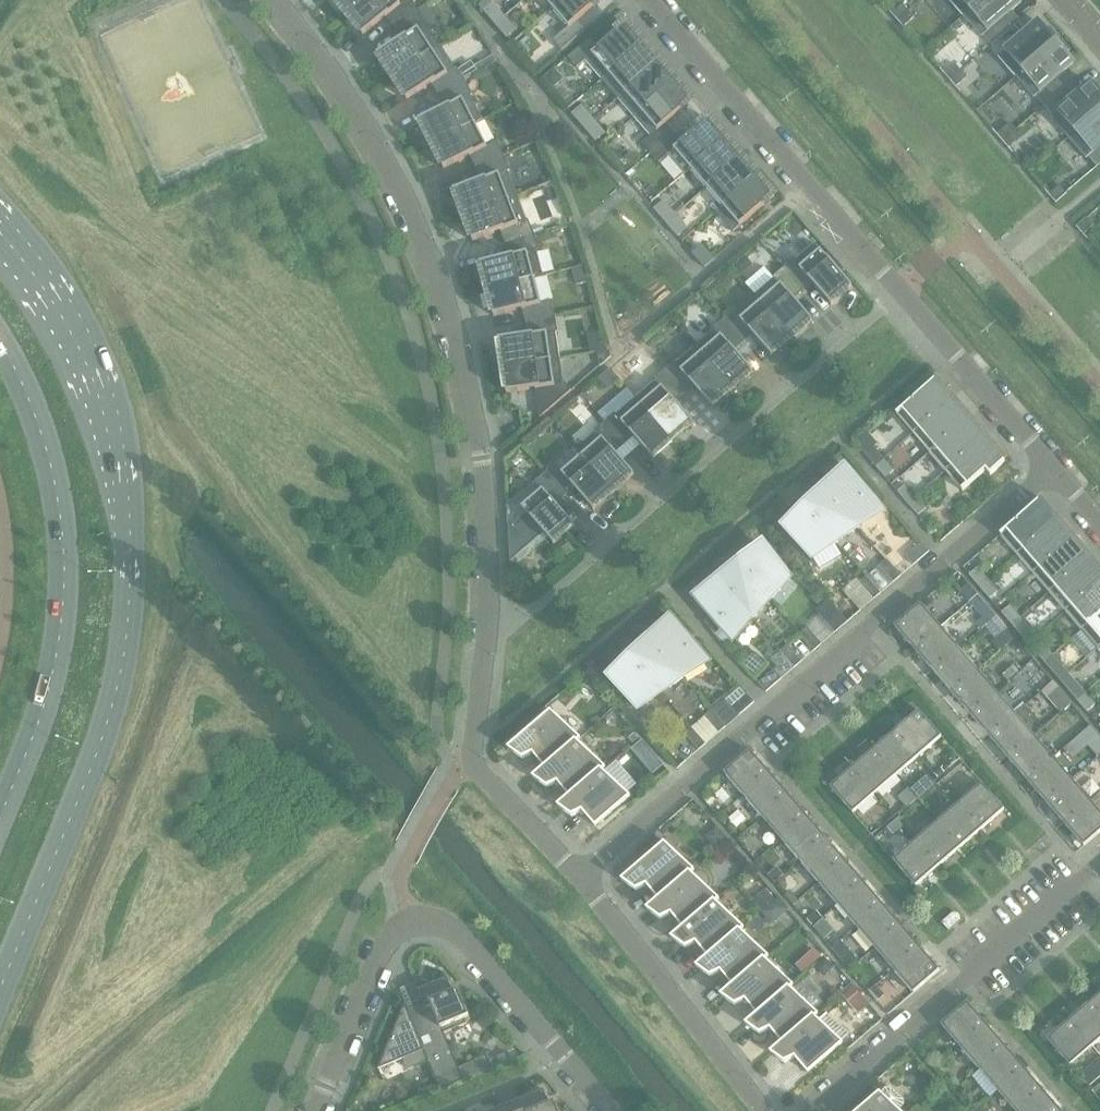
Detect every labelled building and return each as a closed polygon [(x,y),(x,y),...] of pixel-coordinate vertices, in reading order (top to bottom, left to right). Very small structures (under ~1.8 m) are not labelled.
[(346,16),(366,0),(333,0),(346,16)] [(419,10),(411,0),(407,0),(401,5),(396,0),(366,0),(346,16),(363,35),(362,36),(363,37),(386,18),(394,29),(419,10)] [(563,0),(544,0),(552,9),(563,0)] [(602,0),(563,0),(552,9),(569,28),(554,41),(562,51),(586,31),(577,21),(602,0)] [(982,0),(949,0),(963,16),(982,0)] [(1021,3),(1019,0),(982,0),(963,16),(981,38),(983,36),(992,46),(1015,26),(1006,16),(1021,3)] [(402,40),(377,56),(378,57),(379,57),(393,78),(440,47),(431,33),(441,27),(426,5),(419,10),(394,29),(402,40)] [(892,13),(892,14),(898,21),(908,11),(902,5),(893,13),(892,13)] [(504,18),(494,6),(485,14),(495,26),(504,18)] [(908,11),(898,21),(904,28),(905,27),(904,27),(914,18),(908,11)] [(514,29),(504,18),(495,26),(505,37),(514,29)] [(1016,77),(1059,40),(1050,29),(1046,32),(1038,22),(998,56),(1016,77)] [(592,38),(568,58),(577,68),(586,61),(588,63),(602,80),(643,45),(626,25),(600,47),(592,38)] [(1058,77),(1074,64),(1065,54),(1069,51),(1059,40),(1016,77),(1034,98),(1036,97),(1044,106),(1067,86),(1058,77)] [(602,80),(618,99),(659,63),(643,45),(602,80)] [(466,81),(457,68),(455,69),(440,47),(393,78),(407,100),(406,100),(407,101),(432,85),(438,97),(466,81)] [(493,56),(475,67),(478,74),(497,63),(493,56)] [(659,63),(618,99),(634,118),(676,82),(659,63)] [(945,73),(944,74),(951,81),(961,71),(955,65),(946,73),(945,73)] [(552,91),(564,80),(555,69),(542,80),(552,91)] [(961,71),(951,81),(957,88),(957,87),(967,78),(961,71)] [(445,108),(419,122),(420,123),(432,146),(475,124),(482,120),(470,97),(473,95),(466,81),(439,97),(445,108)] [(676,82),(634,118),(648,134),(651,137),(642,144),(651,154),(674,134),(666,125),(692,102),(676,82)] [(1099,111),(1099,91),(1099,93),(1090,83),(1075,96),(1067,86),(1044,106),(1052,116),(1050,117),(1068,138),(1099,111)] [(593,120),(583,109),(574,117),(584,128),(593,120)] [(1068,138),(1086,159),(1088,157),(1097,168),(1099,165),(1099,111),(1068,138)] [(603,132),(593,120),(584,128),(594,140),(603,132)] [(674,134),(651,154),(659,163),(668,156),(669,158),(682,173),(684,175),(690,170),(725,140),(708,120),(682,143),(674,134)] [(487,147),(475,124),(432,146),(444,168),(443,169),(444,170),(470,156),(475,169),(504,156),(497,142),(487,147)] [(998,134),(997,134),(1003,141),(1014,132),(1008,126),(998,134)] [(1014,132),(1003,141),(1009,149),(1010,148),(1009,148),(1019,139),(1014,132)] [(725,140),(690,170),(707,188),(741,159),(725,140)] [(481,181),(453,192),(454,193),(464,217),(516,197),(506,172),(510,171),(504,156),(475,169),(481,181)] [(741,159),(707,188),(723,207),(758,177),(741,159)] [(723,207),(716,213),(733,232),(774,197),(758,177),(723,207)] [(559,196),(554,182),(539,188),(545,202),(559,196)] [(1056,203),(1067,194),(1060,186),(1050,195),(1050,194),(1049,195),(1056,203)] [(516,197),(464,217),(473,241),(472,241),(473,242),(500,232),(504,244),(534,235),(528,220),(525,221),(516,197)] [(675,215),(665,204),(656,212),(666,223),(675,215)] [(569,224),(564,210),(559,212),(562,226),(569,224)] [(685,227),(675,215),(666,223),(676,235),(685,227)] [(1084,234),(1094,225),(1088,218),(1077,227),(1084,235),(1084,234)] [(508,257),(480,265),(487,291),(534,278),(542,276),(542,275),(536,251),(538,250),(534,235),(504,244),(508,257)] [(793,260),(783,268),(803,291),(812,284),(831,306),(832,305),(851,288),(851,289),(852,288),(840,274),(844,270),(829,252),(825,255),(821,251),(815,244),(812,245),(796,259),(794,261),(793,260)] [(713,260),(704,248),(694,256),(704,268),(713,260)] [(745,255),(733,265),(741,275),(753,265),(745,255)] [(588,283),(584,266),(572,269),(576,286),(588,283)] [(771,282),(755,296),(760,302),(792,339),(811,322),(812,323),(813,322),(794,299),(803,291),(783,268),(779,272),(773,277),(775,279),(771,282)] [(541,304),(534,278),(487,291),(494,316),(493,316),(494,317),(522,309),(525,323),(556,317),(552,301),(541,304)] [(715,295),(725,286),(718,279),(709,288),(715,295)] [(733,311),(724,320),(743,343),(753,335),(772,357),(773,356),(772,356),(792,339),(760,302),(755,296),(745,304),(735,313),(733,311)] [(560,359),(556,333),(558,332),(556,317),(525,323),(528,336),(499,340),(503,367),(560,359)] [(714,331),(695,347),(733,390),(752,374),(753,373),(734,351),(743,343),(724,320),(714,328),(715,330),(714,331)] [(674,362),(664,371),(684,394),(693,386),(712,408),(713,407),(733,390),(695,347),(677,362),(675,364),(674,362)] [(600,367),(611,357),(609,351),(597,353),(600,367)] [(572,391),(566,384),(564,384),(560,359),(503,367),(507,392),(506,392),(507,394),(535,389),(540,418),(572,391)] [(652,383),(636,397),(673,441),(692,425),(693,425),(694,424),(675,402),(684,394),(664,371),(654,379),(655,380),(652,383)] [(896,414),(913,434),(951,400),(936,383),(939,380),(938,378),(896,414)] [(614,414),(605,422),(625,445),(634,437),(653,460),(654,459),(653,458),(673,441),(636,397),(618,412),(615,415),(614,414)] [(913,434),(929,453),(967,419),(952,402),(956,399),(954,397),(951,400),(913,434)] [(929,453),(945,471),(983,438),(968,420),(972,417),(971,416),(929,453)] [(579,447),(577,449),(582,456),(614,493),(633,476),(634,475),(615,453),(625,445),(605,422),(595,431),(596,432),(594,434),(579,447)] [(996,471),(1005,463),(1001,458),(1004,455),(1003,454),(1000,457),(985,439),(988,436),(987,435),(983,438),(945,471),(963,491),(992,467),(996,471)] [(883,460),(873,448),(865,455),(875,466),(883,460)] [(555,465),(545,473),(565,496),(574,488),(593,511),(594,510),(594,509),(614,493),(582,456),(562,473),(555,465)] [(893,471),(883,460),(875,466),(885,478),(893,471)] [(880,512),(847,468),(824,488),(858,528),(859,527),(858,525),(880,512)] [(517,520),(508,528),(510,563),(544,534),(554,545),(555,544),(554,544),(573,527),(574,528),(575,527),(556,504),(565,496),(545,473),(535,482),(543,490),(522,508),(526,512),(517,520)] [(916,497),(906,485),(898,492),(908,504),(916,497)] [(858,528),(824,488),(823,489),(824,491),(805,507),(837,543),(838,543),(837,541),(858,528)] [(926,509),(916,497),(908,504),(918,516),(926,509)] [(1000,535),(1017,555),(1055,521),(1040,503),(1043,501),(1042,499),(1000,535)] [(837,543),(805,507),(804,508),(806,509),(785,527),(812,558),(837,543)] [(1017,555),(1033,574),(1071,540),(1056,522),(1059,519),(1058,518),(1055,521),(1017,555)] [(1049,592),(1091,556),(1087,558),(1072,541),(1076,538),(1074,537),(1033,574),(1049,592)] [(913,565),(929,552),(922,543),(906,557),(913,565)] [(790,577),(763,546),(742,564),(741,562),(739,564),(771,600),(790,577)] [(1099,582),(1099,573),(1089,560),(1092,557),(1091,556),(1049,592),(1066,611),(1099,582)] [(900,577),(886,560),(879,566),(894,582),(900,577)] [(771,600),(739,564),(721,579),(720,578),(719,579),(752,619),(769,600),(770,601),(771,600)] [(987,580),(977,569),(969,576),(979,587),(987,580)] [(880,594),(866,577),(860,583),(874,600),(880,594)] [(752,619),(719,579),(695,599),(734,638),(750,618),(752,620),(752,619)] [(997,592),(987,580),(979,587),(989,599),(997,592)] [(1099,615),(1099,582),(1066,611),(1082,630),(1099,615)] [(976,594),(968,584),(961,590),(970,600),(976,594)] [(829,601),(817,612),(835,633),(847,622),(829,601)] [(913,649),(939,626),(920,604),(894,627),(913,649)] [(1020,618),(1010,606),(1002,613),(1012,625),(1020,618)] [(1098,649),(1099,647),(1099,615),(1082,630),(1098,649)] [(705,662),(672,618),(649,638),(683,679),(685,678),(683,676),(705,662)] [(1030,630),(1020,618),(1012,625),(1022,637),(1030,630)] [(932,671),(958,648),(939,626),(913,649),(932,671)] [(821,645),(807,628),(800,634),(814,651),(821,645)] [(1000,650),(1011,641),(1004,633),(993,641),(1000,650)] [(683,679),(649,638),(648,639),(649,641),(630,657),(662,694),(663,693),(662,691),(683,679)] [(1052,656),(1042,644),(1034,651),(1044,663),(1052,656)] [(801,662),(787,645),(780,651),(795,668),(801,662)] [(951,693),(977,670),(958,648),(932,671),(951,693)] [(766,692),(795,668),(780,651),(771,660),(778,667),(774,670),(759,684),(766,692)] [(1062,668),(1052,656),(1044,663),(1054,674),(1062,668)] [(662,694),(630,657),(630,658),(631,660),(610,677),(637,709),(662,694)] [(1010,680),(1019,672),(1013,665),(1004,673),(1010,680)] [(970,715),(996,692),(977,670),(951,693),(970,715)] [(1085,693),(1075,682),(1067,689),(1077,700),(1085,693)] [(1071,704),(1058,688),(1047,698),(1060,713),(1071,704)] [(989,737),(1015,714),(996,692),(970,715),(989,737)] [(1095,705),(1085,693),(1077,700),(1087,712),(1095,705)] [(739,716),(754,702),(747,694),(731,707),(739,716)] [(545,768),(580,737),(552,711),(508,749),(522,759),(533,754),(545,768)] [(726,727),(711,711),(705,717),(719,733),(726,727)] [(942,737),(919,711),(897,730),(919,756),(942,737)] [(1008,759),(1034,736),(1015,714),(989,737),(1008,759)] [(706,744),(691,728),(685,734),(699,750),(706,744)] [(919,756),(897,730),(875,749),(897,775),(919,756)] [(1027,781),(1053,758),(1034,736),(1008,759),(1027,781)] [(569,797),(605,766),(578,741),(581,738),(580,737),(545,768),(533,778),(547,788),(557,783),(569,797)] [(649,747),(641,738),(632,746),(637,751),(644,751),(649,747)] [(897,775),(875,749),(852,768),(875,795),(897,775)] [(743,795),(769,773),(750,751),(724,773),(743,795)] [(1046,803),(1072,780),(1053,758),(1027,781),(1046,803)] [(595,826),(631,796),(603,770),(606,767),(605,766),(569,797),(557,807),(572,816),(582,811),(595,826)] [(875,795),(852,768),(830,788),(853,814),(875,795)] [(941,768),(934,774),(939,778),(945,773),(941,768)] [(762,817),(788,795),(769,773),(743,795),(762,817)] [(1065,825),(1091,802),(1072,780),(1046,803),(1065,825)] [(1004,810),(982,784),(960,803),(982,829),(1004,810)] [(781,839),(807,817),(788,795),(762,817),(781,839)] [(727,808),(720,800),(712,807),(719,815),(727,808)] [(1099,833),(1099,813),(1091,802),(1065,825),(1084,847),(1099,833)] [(982,829),(960,803),(938,822),(960,848),(982,829)] [(800,861),(826,839),(807,817),(781,839),(800,861)] [(960,848),(938,822),(915,841),(938,868),(960,848)] [(727,838),(717,827),(705,837),(714,848),(727,838)] [(819,883),(845,861),(826,839),(800,861),(819,883)] [(938,868),(915,841),(893,861),(916,887),(938,868)] [(646,909),(694,870),(665,844),(621,881),(636,890),(646,885),(658,899),(646,909)] [(838,905),(864,883),(845,861),(819,883),(838,905)] [(775,883),(784,875),(778,868),(768,875),(775,883)] [(671,938),(719,898),(691,873),(694,870),(646,909),(660,919),(671,914),(683,928),(671,938)] [(857,927),(883,905),(864,883),(838,905),(857,927)] [(762,911),(775,900),(765,889),(752,900),(762,911)] [(790,891),(784,896),(792,906),(798,901),(790,891)] [(697,967),(743,927),(715,902),(719,898),(671,938),(685,948),(696,943),(708,957),(696,967),(697,967)] [(771,925),(789,911),(777,898),(775,900),(762,911),(771,925)] [(876,949),(902,927),(883,905),(857,927),(876,949)] [(817,912),(808,919),(813,925),(821,918),(817,912)] [(948,931),(961,920),(954,912),(941,923),(948,931)] [(829,931),(822,922),(814,929),(821,938),(829,931)] [(721,996),(768,956),(740,931),(743,927),(697,967),(710,977),(721,972),(732,985),(720,996),(721,996)] [(895,971),(921,949),(902,927),(876,949),(895,971)] [(861,960),(842,937),(830,946),(849,970),(861,960)] [(914,993),(940,971),(921,949),(895,971),(914,993)] [(746,1025),(793,985),(765,960),(768,956),(721,996),(735,1006),(745,1000),(757,1014),(745,1024),(746,1025)] [(825,959),(815,967),(824,977),(834,968),(825,959)] [(470,1017),(460,995),(458,991),(454,993),(448,979),(419,991),(424,1002),(427,1009),(433,1006),(445,1034),(467,1024),(465,1019),(470,1017)] [(770,1053),(818,1013),(790,988),(793,985),(746,1025),(760,1034),(770,1029),(782,1043),(770,1053)] [(870,1005),(854,986),(842,996),(859,1013),(870,1005)] [(885,995),(878,986),(869,993),(877,1002),(885,995)] [(1092,1002),(1099,1011),(1099,995),(1092,1002)] [(459,1069),(447,1041),(445,1034),(433,1006),(427,1009),(424,1002),(407,1009),(405,1003),(378,1070),(424,1051),(435,1079),(440,1091),(464,1081),(459,1069)] [(1092,1002),(1070,1021),(1092,1047),(1099,1040),(1099,1011),(1092,1002)] [(960,1047),(986,1025),(967,1003),(941,1025),(960,1047)] [(808,1073),(843,1043),(842,1041),(849,1034),(827,1014),(819,1021),(814,1017),(818,1013),(770,1053),(784,1063),(795,1058),(808,1073)] [(1092,1047),(1070,1021),(1047,1040),(1070,1066),(1092,1047)] [(979,1069),(1005,1047),(986,1025),(960,1047),(979,1069)] [(998,1091),(1024,1069),(1005,1047),(979,1069),(998,1091)] [(1079,1074),(1090,1087),(1099,1079),(1099,1056),(1079,1074)] [(488,1071),(483,1059),(459,1069),(464,1081),(488,1071)] [(1043,1091),(1024,1069),(998,1091),(1015,1110),(1019,1110),(1043,1091)] [(899,1110),(904,1105),(903,1100),(890,1088),(885,1088),(881,1094),(880,1093),(859,1110),(900,1110),(899,1110)] [(557,1107),(556,1107),(554,1103),(550,1104),(544,1091),(521,1100),(526,1110),(558,1110),(557,1107)] [(1043,1091),(1019,1110),(1060,1110),(1043,1091)] [(974,1098),(966,1105),(970,1110),(975,1110),(981,1106),(974,1098)] [(521,1100),(500,1109),(501,1110),(526,1110),(521,1100)]
